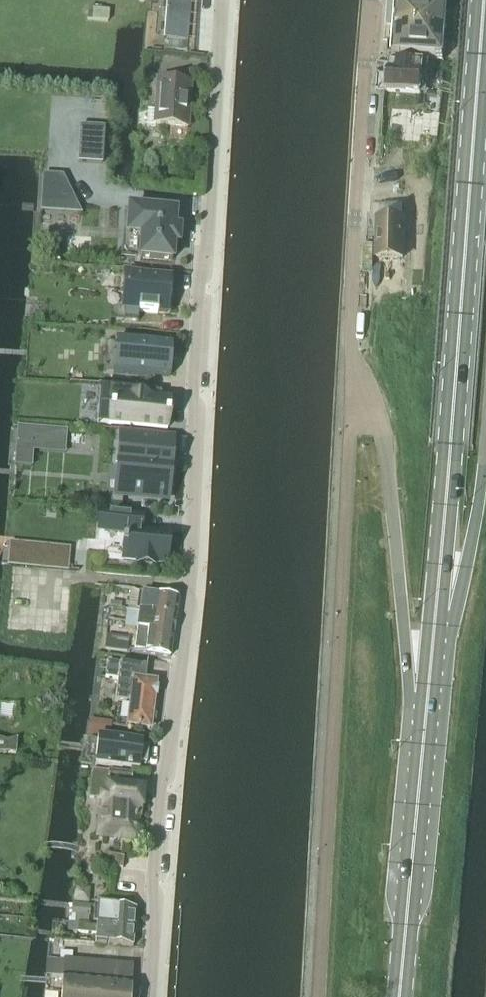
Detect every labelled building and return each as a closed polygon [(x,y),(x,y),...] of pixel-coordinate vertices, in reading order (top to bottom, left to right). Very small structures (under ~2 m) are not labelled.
[(163,38),(187,40),(190,0),(166,0),(163,38)] [(391,5),(388,31),(444,35),(446,10),(391,5)] [(386,56),(391,56),(441,60),(444,35),(388,31),(386,56)] [(426,66),(391,64),(390,72),(387,72),(386,76),(384,78),(383,83),(385,86),(385,91),(387,91),(383,131),(402,133),(402,132),(430,134),(434,95),(424,94),(426,66)] [(146,125),(179,127),(186,128),(186,126),(189,124),(189,116),(187,114),(189,84),(157,82),(155,110),(147,110),(146,125)] [(78,163),(102,164),(104,128),(80,127),(78,163)] [(45,196),(45,205),(78,207),(62,176),(46,175),(46,178),(45,196)] [(129,210),(126,258),(145,260),(172,261),(173,260),(172,260),(173,245),(174,245),(175,243),(173,243),(173,241),(172,241),(173,233),(174,234),(174,231),(175,232),(175,230),(174,230),(174,229),(175,215),(175,213),(168,213),(145,211),(131,211),(129,210)] [(403,220),(377,220),(376,258),(402,259),(403,220)] [(124,295),(122,311),(138,312),(157,313),(167,314),(167,304),(168,296),(172,296),(173,280),(125,277),(124,295)] [(113,373),(113,374),(171,377),(171,376),(170,376),(172,346),(173,345),(115,342),(115,343),(118,343),(116,373),(113,373)] [(112,389),(109,426),(168,430),(170,402),(152,400),(152,392),(112,389)] [(18,428),(17,443),(17,445),(65,449),(67,431),(18,428)] [(115,493),(115,495),(168,500),(171,465),(173,440),(170,440),(167,440),(153,438),(120,436),(117,465),(127,466),(125,494),(115,493)] [(106,514),(104,532),(126,534),(125,543),(123,542),(122,547),(125,547),(123,560),(139,562),(138,565),(153,566),(154,563),(165,564),(165,557),(168,558),(170,541),(167,541),(168,534),(164,534),(164,533),(162,533),(156,533),(155,532),(155,533),(140,531),(141,518),(106,514)] [(22,551),(21,566),(60,570),(61,555),(22,551)] [(131,591),(128,610),(140,611),(176,616),(178,598),(143,593),(131,591)] [(140,611),(134,653),(170,658),(176,616),(140,611)] [(129,640),(107,637),(105,651),(128,654),(129,640)] [(130,705),(128,726),(150,729),(151,725),(154,722),(155,714),(152,711),(156,683),(145,681),(147,667),(120,663),(120,664),(107,662),(105,678),(118,680),(115,703),(130,705)] [(90,723),(88,735),(97,736),(99,724),(90,723)] [(146,764),(147,758),(148,749),(142,748),(142,743),(98,738),(95,764),(139,769),(140,763),(146,764)] [(92,772),(90,800),(102,800),(102,814),(101,836),(114,837),(114,838),(136,840),(137,835),(141,829),(137,824),(138,814),(140,814),(140,810),(144,810),(145,789),(132,788),(132,774),(92,772)] [(105,868),(116,869),(124,869),(124,857),(106,856),(105,868)] [(89,897),(83,890),(77,890),(76,902),(88,903),(89,897)] [(72,917),(92,919),(93,908),(73,906),(72,917)] [(135,928),(136,910),(98,907),(97,925),(135,928)] [(95,936),(96,926),(78,925),(77,934),(95,936)] [(97,930),(96,946),(133,949),(134,932),(97,930)] [(64,964),(52,963),(51,979),(63,980),(131,985),(132,967),(64,962),(64,964)] [(62,996),(130,996),(131,985),(63,980),(62,996)]
